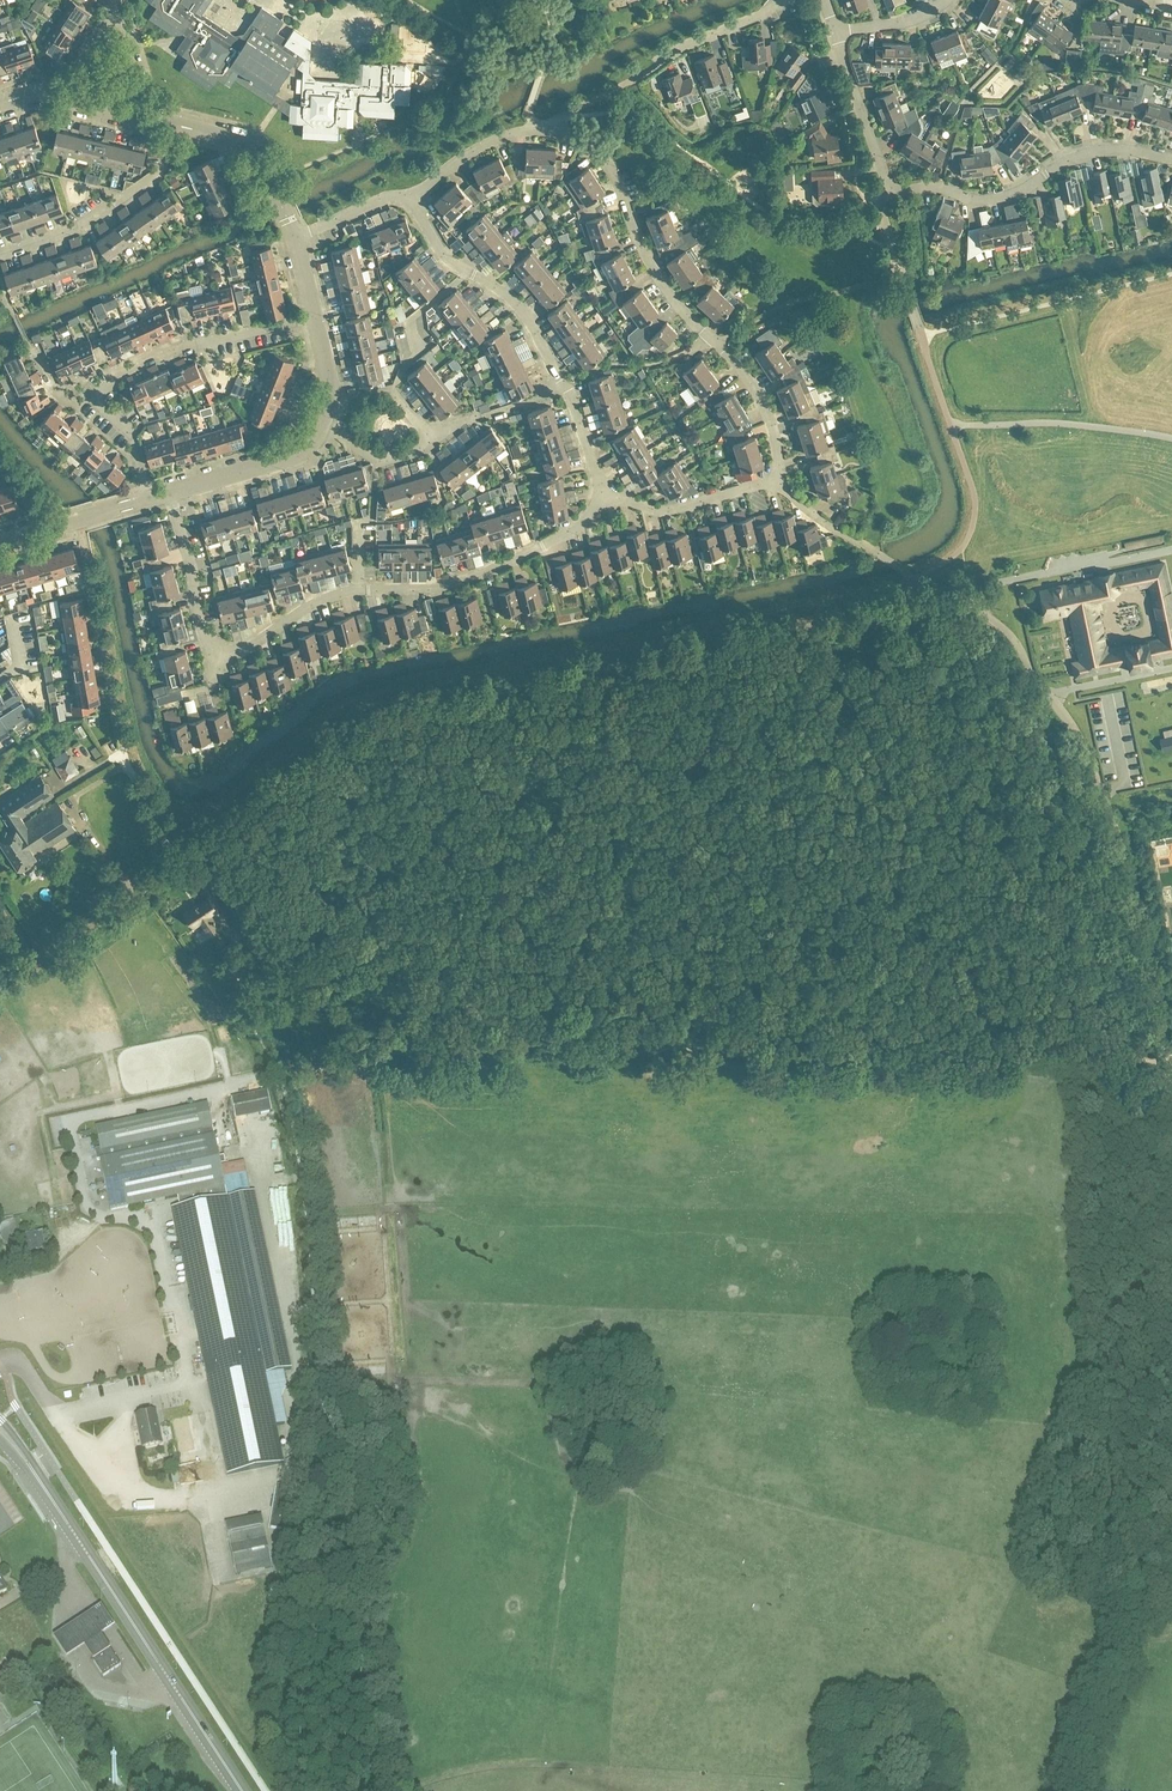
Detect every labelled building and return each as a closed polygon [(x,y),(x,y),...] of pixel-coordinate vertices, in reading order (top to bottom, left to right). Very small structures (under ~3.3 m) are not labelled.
[(85,19),(90,12),(73,0),(65,12),(89,29),(92,24),(85,19)] [(311,40),(294,28),(286,40),(275,33),(283,21),(262,7),(240,39),(202,14),(211,0),(148,0),(157,6),(149,18),(174,34),(182,33),(184,31),(188,33),(177,50),(188,58),(181,70),(210,89),(218,77),(230,85),(235,78),(270,102),(276,94),(274,92),(293,64),(303,71),(301,104),(290,103),(289,122),(303,123),(302,137),(338,139),(339,125),(353,126),(354,106),(359,106),(359,109),(364,115),(394,117),(395,103),(409,104),(412,70),(406,63),(391,62),(391,66),(382,65),(382,63),(356,62),(355,82),(309,79),(311,40)] [(847,8),(852,7),(853,10),(868,5),(866,0),(844,0),(847,8)] [(888,10),(893,8),(895,5),(894,3),(901,0),(884,0),(888,10)] [(1011,2),(1012,3),(1013,0),(988,0),(985,4),(1004,14),(1011,2)] [(1045,5),(1040,1),(1032,12),(1027,24),(1030,26),(1027,31),(1043,42),(1057,21),(1041,11),(1045,5)] [(32,2),(28,14),(37,17),(41,5),(32,2)] [(998,27),(1004,14),(985,4),(979,17),(986,20),(983,26),(996,33),(999,27),(998,27)] [(89,29),(65,12),(57,24),(75,35),(79,28),(87,33),(89,29)] [(0,17),(0,20),(1,24),(7,22),(12,20),(10,14),(9,14),(0,17)] [(1101,41),(1103,21),(1084,19),(1082,39),(1100,40),(1101,41)] [(1058,53),(1072,32),(1057,21),(1043,42),(1058,53)] [(1124,54),(1125,50),(1127,34),(1121,33),(1122,23),(1103,21),(1101,41),(1100,40),(1099,51),(1124,54)] [(399,30),(399,23),(392,23),(391,37),(398,38),(399,30)] [(70,42),(75,35),(57,24),(50,35),(74,51),(77,47),(70,42)] [(1150,47),(1154,28),(1135,25),(1133,34),(1127,34),(1125,50),(1131,51),(1132,44),(1150,47)] [(1150,47),(1158,48),(1157,55),(1171,58),(1171,41),(1171,34),(1171,31),(1154,28),(1150,47)] [(969,29),(965,31),(966,35),(968,38),(976,35),(975,32),(969,29)] [(965,52),(972,49),(966,35),(960,37),(957,30),(944,35),(954,60),(967,55),(965,52)] [(74,51),(50,35),(42,47),(59,58),(64,51),(71,56),(74,51)] [(954,60),(944,35),(931,41),(934,48),(927,50),(933,64),(940,62),(942,68),(955,62),(954,60)] [(773,63),(772,44),(764,44),(764,38),(749,39),(750,55),(742,55),(743,66),(747,69),(768,68),(767,63),(773,63)] [(35,62),(28,42),(15,47),(24,74),(29,73),(26,65),(35,62)] [(896,65),(897,43),(882,43),(882,50),(875,50),(875,65),(882,66),(882,64),(896,65)] [(921,52),(917,51),(910,51),(911,44),(897,43),(896,65),(910,65),(910,68),(920,68),(921,52)] [(796,88),(805,74),(798,69),(807,57),(791,45),(777,64),(793,76),(788,82),(796,88)] [(24,74),(15,47),(2,51),(9,71),(17,68),(19,76),(24,74)] [(1065,66),(1072,66),(1074,50),(1067,49),(1065,66)] [(1081,50),(1074,50),(1072,66),(1079,67),(1081,50)] [(2,51),(0,52),(0,83),(3,82),(1,73),(9,71),(2,51)] [(986,57),(992,64),(998,58),(992,51),(986,57)] [(732,80),(726,61),(718,64),(714,54),(695,61),(704,86),(722,79),(724,83),(732,80)] [(1008,68),(1014,62),(1010,58),(1004,64),(1008,68)] [(863,71),(864,62),(853,62),(856,71),(863,71)] [(686,102),(690,101),(696,115),(698,115),(707,112),(700,96),(699,97),(690,77),(683,80),(679,72),(663,79),(672,101),(684,96),(686,102)] [(809,119),(829,111),(815,80),(807,77),(797,90),(801,99),(800,100),(809,119)] [(899,105),(896,96),(900,95),(895,82),(879,88),(882,95),(874,98),(879,113),(899,105)] [(1079,102),(1086,99),(1085,82),(1067,89),(1069,96),(1058,100),(1065,118),(1083,111),(1079,102)] [(1103,85),(1085,82),(1086,99),(1094,101),(1093,110),(1112,114),(1115,94),(1102,92),(1103,85)] [(1145,85),(1139,108),(1145,110),(1142,120),(1161,126),(1167,107),(1154,103),(1156,96),(1151,95),(1154,85),(1145,83),(1145,85)] [(1132,107),(1139,108),(1145,85),(1138,84),(1137,91),(1129,90),(1128,97),(1115,94),(1112,114),(1130,117),(1132,107)] [(1065,118),(1058,100),(1055,95),(1038,102),(1038,101),(1027,106),(1037,119),(1044,117),(1047,126),(1065,118)] [(672,101),(667,102),(670,109),(676,107),(673,100),(672,101)] [(951,100),(945,110),(953,115),(959,105),(951,100)] [(898,133),(919,118),(915,108),(903,113),(899,105),(879,113),(885,127),(892,124),(898,133)] [(1167,107),(1161,126),(1171,129),(1171,109),(1167,107)] [(749,115),(747,111),(746,108),(737,111),(738,114),(739,118),(749,115)] [(761,108),(751,109),(752,110),(752,116),(754,118),(758,118),(761,108)] [(1022,112),(1007,130),(1011,133),(1027,146),(1037,134),(1030,129),(1035,123),(1022,112)] [(920,117),(919,118),(898,133),(905,142),(900,150),(913,159),(925,141),(919,137),(921,134),(922,132),(923,131),(923,130),(923,128),(923,127),(923,125),(923,123),(920,117)] [(840,159),(836,134),(836,133),(830,134),(830,131),(827,131),(820,121),(804,130),(808,138),(812,136),(813,138),(816,158),(828,156),(829,161),(840,159)] [(32,153),(31,149),(41,145),(35,126),(22,131),(30,154),(32,153)] [(64,157),(70,133),(57,130),(53,149),(63,152),(62,157),(64,157)] [(30,154),(22,131),(10,135),(17,154),(27,150),(28,155),(30,154)] [(78,156),(83,136),(70,133),(64,157),(66,158),(68,153),(78,156)] [(1017,158),(1027,146),(1011,133),(1005,139),(1001,136),(997,141),(993,144),(1002,159),(1012,154),(1017,158)] [(6,157),(17,154),(10,135),(0,138),(0,145),(6,162),(8,162),(6,157)] [(89,163),(95,139),(83,136),(78,156),(89,158),(87,163),(89,163)] [(103,162),(108,142),(95,139),(89,163),(92,164),(93,159),(103,162)] [(943,154),(947,149),(935,141),(932,145),(925,141),(913,159),(926,167),(927,166),(933,170),(937,164),(941,167),(945,155),(943,154)] [(115,169),(120,145),(108,142),(103,162),(114,164),(113,169),(115,169)] [(984,152),(974,153),(977,174),(993,172),(992,165),(1002,159),(993,144),(989,146),(983,147),(984,152)] [(128,168),(133,148),(120,145),(115,169),(117,170),(118,165),(128,168)] [(539,177),(541,148),(526,147),(526,157),(519,157),(516,174),(519,179),(525,176),(539,177)] [(140,176),(146,152),(133,148),(128,168),(139,170),(138,175),(140,176)] [(562,171),(562,159),(555,158),(556,149),(541,148),(539,177),(561,178),(564,173),(562,171)] [(977,174),(974,153),(966,154),(965,149),(951,151),(952,156),(949,156),(947,164),(953,164),(953,169),(961,168),(962,176),(977,174)] [(516,174),(510,163),(504,166),(499,157),(486,164),(497,184),(505,180),(508,185),(519,179),(516,174)] [(218,170),(212,158),(190,169),(190,171),(195,169),(199,179),(218,170)] [(497,184),(486,164),(473,171),(478,180),(471,185),(482,201),(500,189),(497,184)] [(231,170),(229,165),(222,168),(224,173),(231,170)] [(573,195),(597,179),(588,167),(580,172),(576,167),(566,174),(564,173),(561,178),(573,195)] [(1164,200),(1162,190),(1157,167),(1144,170),(1145,174),(1138,176),(1143,199),(1153,197),(1154,202),(1164,200)] [(843,199),(842,178),(834,178),(834,169),(811,170),(812,180),(818,180),(819,193),(816,193),(813,197),(813,201),(817,204),(827,204),(826,200),(843,199)] [(1111,193),(1107,175),(1108,175),(1107,169),(1094,172),(1095,177),(1088,178),(1093,201),(1103,199),(1102,195),(1111,193)] [(223,182),(218,170),(199,179),(204,188),(200,190),(200,192),(223,182)] [(1133,199),(1128,175),(1121,177),(1120,172),(1108,175),(1107,175),(1111,193),(1112,198),(1122,196),(1123,201),(1133,199)] [(93,173),(91,182),(98,183),(100,175),(93,173)] [(175,176),(170,179),(175,187),(180,183),(175,176)] [(1083,203),(1078,180),(1072,182),(1071,177),(1058,180),(1061,194),(1063,203),(1073,201),(1074,206),(1083,203)] [(168,185),(164,179),(160,182),(164,188),(168,185)] [(601,202),(597,197),(605,191),(597,179),(573,195),(581,207),(577,210),(578,216),(596,210),(595,206),(601,202)] [(228,194),(223,182),(200,192),(201,194),(206,192),(210,202),(228,194)] [(482,201),(471,185),(463,190),(456,183),(446,193),(461,210),(471,200),(475,205),(482,201)] [(183,205),(171,188),(160,196),(174,216),(176,215),(173,211),(183,205)] [(147,191),(143,194),(147,200),(151,197),(147,191)] [(64,212),(57,193),(46,197),(45,192),(43,193),(51,216),(64,212)] [(51,216),(43,193),(41,194),(42,198),(32,202),(39,221),(51,216)] [(456,221),(456,218),(454,215),(461,210),(446,193),(435,202),(441,210),(436,215),(449,229),(455,223),(454,223),(456,221)] [(142,203),(147,200),(143,194),(138,197),(142,203)] [(234,206),(228,194),(210,202),(215,212),(211,214),(211,216),(234,206)] [(1066,217),(1063,203),(1061,194),(1048,197),(1049,201),(1043,203),(1048,226),(1058,224),(1057,219),(1066,217)] [(174,216),(160,196),(150,204),(161,220),(170,214),(173,218),(174,216)] [(952,246),(963,219),(950,214),(955,201),(954,201),(954,203),(944,199),(945,197),(944,196),(932,225),(937,227),(933,238),(952,246)] [(1030,198),(1034,217),(1044,215),(1040,196),(1030,198)] [(183,201),(186,208),(197,205),(194,197),(183,201)] [(673,222),(668,209),(674,207),(671,200),(653,207),(656,214),(646,217),(652,231),(673,222)] [(27,225),(18,201),(16,202),(18,207),(8,210),(14,229),(27,225)] [(39,221),(32,202),(22,205),(20,201),(18,201),(27,225),(39,221)] [(1139,201),(1131,203),(1133,210),(1141,208),(1139,201)] [(1032,244),(1026,218),(1019,219),(1019,216),(1017,203),(1010,204),(1011,207),(1014,209),(1010,216),(1013,218),(1020,247),(1032,244)] [(161,220),(150,204),(139,211),(153,231),(155,230),(152,226),(161,220)] [(1020,247),(1013,218),(1010,216),(1014,209),(1011,207),(1010,204),(1004,205),(1007,218),(1008,218),(1008,222),(1002,223),(1006,244),(1008,249),(1020,247)] [(126,206),(122,209),(126,214),(130,211),(126,206)] [(537,207),(530,213),(536,221),(544,215),(537,207)] [(1141,208),(1133,210),(1136,226),(1146,223),(1144,212),(1142,212),(1141,208)] [(121,218),(126,214),(122,209),(117,212),(121,218)] [(994,246),(990,226),(990,223),(986,221),(991,214),(987,212),(986,209),(980,211),(984,227),(968,230),(968,240),(971,240),(970,255),(982,249),(994,246)] [(8,210),(0,213),(0,227),(2,233),(14,229),(8,210)] [(586,236),(591,234),(612,227),(608,213),(599,216),(596,210),(578,216),(581,223),(586,236)] [(153,231),(139,211),(128,218),(140,235),(149,229),(151,232),(153,231)] [(475,240),(493,224),(485,214),(466,229),(475,240)] [(414,238),(405,216),(392,221),(401,243),(414,238)] [(140,235),(128,218),(118,226),(132,246),(134,245),(131,241),(140,235)] [(105,220),(100,223),(105,229),(109,226),(105,220)] [(1100,220),(1092,222),(1094,229),(1102,227),(1100,220)] [(401,243),(392,221),(380,225),(389,248),(401,243)] [(671,249),(696,235),(692,230),(679,235),(673,222),(652,231),(657,245),(667,241),(671,249)] [(100,232),(105,229),(100,223),(96,227),(100,232)] [(1006,244),(1002,223),(990,226),(994,246),(1006,244)] [(483,250),(502,234),(493,224),(475,240),(483,250)] [(389,248),(380,225),(368,230),(376,253),(389,248)] [(132,246),(118,226),(107,233),(119,250),(128,243),(130,247),(132,246)] [(610,251),(608,244),(617,241),(612,227),(591,234),(595,248),(589,249),(583,252),(586,260),(593,258),(610,251)] [(506,230),(502,234),(483,250),(491,259),(510,244),(514,240),(506,230)] [(350,242),(353,236),(345,232),(342,238),(350,242)] [(119,250),(107,233),(96,241),(111,261),(112,260),(110,256),(119,250)] [(540,235),(536,239),(541,245),(545,241),(540,235)] [(694,261),(689,254),(692,252),(692,249),(690,247),(699,241),(696,235),(671,249),(675,257),(667,262),(675,274),(694,261)] [(470,238),(466,242),(471,248),(475,244),(470,238)] [(537,248),(541,245),(536,239),(532,242),(537,248)] [(274,260),(271,246),(265,247),(263,240),(250,243),(251,250),(251,251),(254,264),(274,260)] [(419,253),(425,248),(427,246),(425,242),(416,249),(419,253)] [(467,251),(471,248),(466,242),(462,245),(467,251)] [(99,268),(91,244),(78,249),(85,267),(95,264),(97,268),(99,268)] [(519,254),(510,244),(491,259),(500,270),(519,254)] [(358,258),(355,245),(332,250),(335,263),(358,258)] [(76,276),(75,271),(85,267),(78,249),(66,253),(74,276),(76,276)] [(523,276),(541,261),(533,250),(514,266),(523,276)] [(628,265),(622,252),(613,257),(610,251),(593,258),(596,266),(603,279),(608,276),(628,265)] [(74,276),(66,253),(54,257),(60,276),(70,272),(72,277),(74,276)] [(431,256),(427,259),(432,265),(436,262),(431,256)] [(52,284),(50,279),(60,276),(54,257),(42,261),(50,285),(52,284)] [(404,282),(423,267),(421,264),(415,257),(396,272),(404,282)] [(403,257),(397,262),(401,267),(408,261),(403,257)] [(483,266),(489,261),(486,257),(480,262),(483,266)] [(361,270),(358,258),(335,263),(338,276),(361,270)] [(432,265),(427,259),(421,264),(423,267),(425,270),(432,265)] [(278,273),(274,260),(254,264),(257,278),(278,273)] [(50,285),(42,261),(29,266),(36,284),(46,281),(48,285),(50,285)] [(531,286),(550,271),(541,261),(523,276),(531,286)] [(702,273),(694,261),(675,274),(684,286),(692,281),(698,287),(712,275),(707,269),(702,273)] [(626,283),(635,278),(628,265),(608,276),(614,288),(609,291),(614,299),(630,289),(626,283)] [(27,292),(26,288),(36,284),(29,266),(17,270),(25,293),(27,292)] [(412,292),(431,277),(425,270),(423,267),(404,282),(412,292)] [(25,293),(17,270),(5,274),(11,293),(22,289),(23,294),(25,293)] [(364,283),(361,270),(338,276),(341,288),(364,283)] [(539,296),(558,280),(550,271),(531,286),(539,296)] [(281,286),(278,273),(257,278),(260,291),(281,286)] [(723,294),(713,285),(717,281),(712,275),(698,287),(703,294),(697,301),(708,311),(723,294)] [(421,303),(439,288),(445,284),(441,278),(435,283),(431,277),(412,292),(421,303)] [(567,291),(558,280),(539,296),(548,306),(557,299),(559,302),(573,292),(571,289),(567,292),(567,291)] [(367,295),(364,283),(341,288),(344,301),(367,295)] [(580,283),(575,286),(580,292),(584,289),(580,283)] [(526,285),(522,288),(527,294),(531,291),(526,285)] [(284,299),(281,286),(260,291),(264,304),(284,299)] [(576,295),(580,292),(575,286),(571,289),(573,292),(576,295)] [(236,307),(231,287),(217,290),(224,318),(229,317),(227,309),(236,307)] [(474,310),(469,304),(483,292),(480,288),(466,300),(447,315),(455,325),(474,310)] [(523,298),(527,294),(522,288),(518,292),(523,298)] [(447,315),(466,300),(457,289),(438,304),(447,315)] [(632,314),(650,301),(641,289),(634,294),(630,289),(614,299),(619,306),(623,303),(632,314)] [(224,318),(217,290),(204,293),(209,313),(217,311),(219,320),(224,318)] [(718,321),(725,314),(732,321),(745,307),(727,290),(723,294),(708,311),(718,321)] [(209,313),(204,293),(191,296),(198,325),(203,324),(201,315),(209,313)] [(371,309),(367,295),(344,301),(347,314),(371,309)] [(163,306),(169,304),(166,296),(160,298),(163,306)] [(198,325),(191,296),(177,300),(182,320),(191,318),(193,326),(198,325)] [(287,313),(284,299),(264,304),(267,318),(287,313)] [(556,325),(575,311),(568,300),(548,314),(556,325)] [(632,343),(655,323),(651,318),(659,312),(650,301),(632,314),(639,324),(628,334),(628,338),(632,343)] [(406,317),(404,310),(400,302),(393,305),(400,322),(406,317)] [(479,315),(488,309),(485,304),(476,310),(479,315)] [(169,338),(166,331),(174,327),(171,319),(174,318),(171,305),(152,314),(165,341),(169,338)] [(620,316),(627,312),(623,305),(617,309),(620,316)] [(429,315),(435,310),(432,306),(426,311),(429,315)] [(240,310),(242,320),(243,326),(251,324),(247,308),(240,310)] [(490,309),(486,312),(491,318),(495,315),(490,309)] [(463,335),(482,320),(474,310),(455,325),(463,335)] [(563,336),(583,322),(575,311),(556,325),(547,331),(550,335),(559,329),(563,336)] [(487,321),(491,318),(486,312),(482,315),(487,321)] [(165,341),(152,314),(140,319),(149,338),(156,335),(160,343),(165,341)] [(372,328),(368,315),(345,321),(348,334),(372,328)] [(507,324),(513,319),(509,315),(503,320),(507,324)] [(149,338),(140,319),(128,325),(140,352),(145,350),(141,342),(149,338)] [(471,345),(490,330),(482,320),(463,335),(471,345)] [(571,346),(590,332),(583,322),(563,336),(571,346)] [(655,323),(632,343),(629,346),(635,354),(643,347),(649,347),(655,342),(661,348),(677,332),(667,322),(660,329),(655,323)] [(395,336),(392,324),(385,326),(388,338),(395,336)] [(140,352),(128,325),(115,331),(124,350),(132,346),(135,354),(140,352)] [(124,350),(115,331),(113,326),(100,331),(103,336),(115,363),(119,361),(116,353),(124,350)] [(375,341),(372,328),(348,334),(351,347),(375,341)] [(490,352),(512,341),(506,329),(484,339),(490,352)] [(614,331),(609,335),(615,343),(620,340),(614,331)] [(782,353),(777,345),(782,342),(775,331),(759,341),(763,348),(755,353),(763,366),(782,353)] [(578,357),(598,343),(590,332),(571,346),(578,357)] [(103,336),(91,342),(90,342),(98,359),(97,359),(98,361),(106,358),(110,365),(115,363),(103,336)] [(523,341),(521,336),(514,340),(517,344),(523,341)] [(98,359),(90,342),(91,342),(90,339),(77,345),(89,372),(93,370),(90,362),(97,359),(98,359)] [(378,354),(375,341),(351,347),(354,359),(378,354)] [(517,353),(512,341),(490,352),(484,354),(490,366),(495,363),(517,353)] [(434,352),(440,348),(437,343),(431,348),(434,352)] [(586,368),(606,354),(598,343),(578,357),(586,368)] [(89,372),(77,345),(64,351),(73,370),(80,366),(84,374),(89,372)] [(566,345),(562,348),(566,354),(570,351),(566,345)] [(562,357),(566,354),(562,348),(558,351),(562,357)] [(25,367),(22,359),(30,355),(28,351),(20,354),(19,354),(1,362),(6,375),(25,367)] [(73,370),(64,351),(51,357),(47,356),(51,364),(54,362),(60,376),(64,383),(69,381),(65,373),(73,370)] [(610,361),(617,356),(613,352),(607,357),(610,361)] [(291,369),(294,361),(275,353),(269,366),(297,377),(299,372),(291,369)] [(523,364),(517,353),(495,363),(501,375),(523,364)] [(799,369),(792,357),(787,360),(782,353),(763,366),(771,378),(780,372),(783,378),(799,369)] [(381,366),(378,354),(354,359),(357,372),(381,366)] [(204,381),(196,362),(187,366),(184,358),(179,360),(191,387),(204,381)] [(692,384),(710,370),(702,358),(694,364),(689,359),(674,370),(679,376),(684,373),(692,384)] [(191,387),(179,360),(174,362),(178,370),(171,373),(170,374),(177,387),(176,388),(178,393),(191,387)] [(802,360),(796,364),(799,369),(806,365),(802,360)] [(416,386),(435,371),(427,361),(408,376),(416,386)] [(177,387),(170,374),(171,373),(168,368),(160,372),(157,364),(152,366),(164,393),(176,388),(177,387)] [(528,376),(523,364),(501,375),(507,386),(528,376)] [(164,393),(152,366),(147,368),(151,376),(143,380),(152,399),(164,393)] [(295,382),(297,377),(269,366),(264,379),(284,387),(287,379),(295,382)] [(384,379),(381,366),(357,372),(360,385),(384,379)] [(39,375),(37,371),(29,374),(25,367),(6,375),(12,388),(39,375)] [(646,375),(642,369),(638,371),(642,378),(646,375)] [(809,390),(804,377),(799,369),(783,378),(786,384),(777,388),(783,402),(809,390)] [(715,393),(711,388),(719,382),(710,370),(692,384),(687,387),(700,405),(706,401),(715,393)] [(424,397),(443,382),(435,371),(416,386),(424,397)] [(616,386),(612,373),(589,380),(593,393),(616,386)] [(37,391),(33,384),(41,380),(39,375),(12,388),(18,400),(37,391)] [(152,399),(143,380),(135,383),(132,375),(127,377),(131,385),(130,386),(139,404),(152,399)] [(534,388),(528,376),(507,386),(500,390),(506,402),(534,388)] [(281,395),(284,387),(264,379),(259,392),(287,403),(289,398),(281,395)] [(432,407),(451,392),(443,382),(424,397),(432,407)] [(620,398),(616,386),(593,393),(597,405),(620,398)] [(741,405),(734,392),(725,397),(721,389),(715,393),(706,401),(709,407),(715,404),(721,417),(741,405)] [(285,407),(287,403),(259,392),(254,390),(249,402),(254,404),(274,412),(277,404),(285,407)] [(800,417),(808,415),(819,412),(817,408),(809,390),(783,402),(789,415),(798,411),(800,417)] [(42,404),(50,400),(48,395),(40,399),(37,391),(18,400),(24,413),(43,404),(42,404)] [(207,405),(215,402),(211,392),(204,395),(207,405)] [(441,417),(460,402),(451,392),(432,407),(441,417)] [(420,395),(416,399),(420,405),(424,401),(420,395)] [(481,412),(485,411),(482,404),(480,397),(472,400),(475,409),(479,407),(481,412)] [(624,411),(620,398),(597,405),(600,418),(624,411)] [(416,408),(420,405),(416,399),(412,402),(416,408)] [(488,402),(482,404),(485,411),(491,409),(488,402)] [(50,434),(64,418),(57,413),(63,406),(59,403),(53,409),(39,425),(50,434)] [(271,420),(274,412),(254,404),(249,418),(269,425),(277,428),(279,423),(271,420)] [(555,418),(551,405),(528,413),(532,425),(555,418)] [(740,423),(749,418),(741,405),(721,417),(728,429),(723,432),(726,439),(743,431),(745,430),(740,423)] [(157,411),(160,418),(166,415),(163,409),(157,411)] [(808,415),(810,421),(798,426),(802,440),(824,433),(821,424),(827,423),(823,410),(819,412),(808,415)] [(199,411),(189,413),(191,426),(201,424),(199,411)] [(628,423),(624,411),(600,418),(605,431),(628,423)] [(60,443),(80,421),(76,418),(70,424),(64,418),(50,434),(60,443)] [(559,430),(555,418),(532,425),(536,438),(559,430)] [(71,452),(84,436),(78,431),(84,424),(80,421),(60,443),(71,452)] [(245,443),(241,431),(247,429),(245,422),(226,427),(231,447),(245,443)] [(231,447),(226,427),(213,431),(218,451),(231,447)] [(505,446),(491,427),(480,435),(495,454),(505,446)] [(616,454),(641,438),(634,427),(609,442),(616,454)] [(459,435),(462,439),(468,434),(465,430),(459,435)] [(563,443),(559,430),(536,438),(540,450),(563,443)] [(218,451),(213,431),(199,435),(205,455),(218,451)] [(760,451),(755,436),(746,439),(743,431),(726,439),(728,446),(734,444),(738,457),(760,451)] [(205,455),(199,435),(192,437),(190,432),(185,433),(186,439),(192,459),(205,455)] [(192,459),(186,439),(185,433),(172,437),(174,443),(173,443),(178,457),(177,457),(179,463),(192,459)] [(828,446),(824,433),(802,440),(806,454),(816,451),(818,457),(836,452),(834,444),(828,446)] [(471,438),(468,434),(462,439),(465,443),(471,438)] [(495,454),(480,435),(470,443),(470,444),(484,462),(495,454)] [(81,461),(100,439),(96,436),(91,442),(84,436),(71,452),(81,461)] [(178,457),(173,443),(174,443),(172,437),(159,441),(164,461),(177,457),(178,457)] [(627,462),(648,449),(641,438),(616,454),(603,462),(606,466),(623,455),(627,462)] [(91,470),(105,455),(98,449),(104,442),(100,439),(81,461),(91,470)] [(164,461),(159,441),(145,445),(151,465),(164,461)] [(484,462),(470,444),(470,443),(459,451),(474,470),(484,462)] [(567,455),(563,443),(540,450),(544,463),(567,455)] [(452,453),(447,447),(443,450),(447,456),(452,453)] [(634,473),(655,460),(648,449),(627,462),(634,473)] [(474,470),(459,451),(449,458),(464,478),(474,470)] [(755,468),(764,465),(760,451),(738,457),(742,471),(736,472),(738,480),(757,474),(755,468)] [(836,473),(832,461),(838,459),(836,452),(818,457),(820,464),(810,467),(815,481),(837,474),(836,473)] [(101,479),(121,457),(117,454),(111,460),(105,455),(91,470),(101,479)] [(571,468),(567,455),(544,463),(548,475),(571,468)] [(112,489),(126,473),(119,467),(125,461),(121,457),(101,479),(112,489)] [(464,478),(449,458),(438,467),(453,486),(464,478)] [(662,471),(661,471),(655,460),(634,473),(641,484),(657,475),(656,474),(662,471)] [(663,485),(684,473),(677,461),(661,471),(662,471),(656,474),(657,475),(660,481),(651,486),(654,491),(663,485)] [(370,462),(362,464),(349,467),(356,491),(369,487),(368,485),(371,485),(373,464),(370,462)] [(356,491),(349,467),(337,471),(344,494),(356,491)] [(440,493),(433,469),(420,473),(427,496),(440,493)] [(344,494),(337,471),(324,475),(331,498),(344,494)] [(630,471),(625,474),(629,480),(634,478),(630,471)] [(843,474),(840,472),(836,473),(837,474),(815,481),(819,495),(828,492),(831,501),(850,496),(852,504),(862,492),(855,488),(848,490),(843,474)] [(427,496),(420,473),(408,477),(415,500),(427,496)] [(692,482),(690,484),(684,473),(663,485),(670,497),(674,494),(676,498),(691,494),(698,491),(692,482)] [(625,483),(629,480),(625,474),(621,476),(625,483)] [(415,500),(408,477),(395,480),(402,504),(415,500)] [(564,491),(562,477),(538,482),(540,495),(564,491)] [(13,484),(7,486),(5,478),(0,480),(0,489),(6,511),(20,507),(13,484)] [(326,503),(319,480),(306,484),(313,507),(326,503)] [(402,504),(395,480),(382,484),(383,487),(378,489),(376,515),(376,520),(384,520),(384,512),(390,510),(389,508),(402,504)] [(313,507),(306,484),(294,488),(300,511),(313,507)] [(269,495),(268,492),(266,485),(258,487),(260,497),(256,499),(263,522),(276,518),(269,495)] [(300,511),(294,488),(281,491),(288,514),(300,511)] [(444,492),(446,497),(453,493),(451,489),(444,492)] [(566,503),(565,496),(567,495),(567,496),(575,494),(574,489),(564,491),(540,495),(542,508),(566,503)] [(488,490),(477,495),(479,501),(490,497),(488,490)] [(288,514),(281,491),(269,495),(276,518),(288,514)] [(455,498),(453,493),(446,497),(448,501),(455,498)] [(569,517),(566,503),(542,508),(545,521),(569,517)] [(258,527),(251,504),(238,508),(245,531),(247,538),(251,537),(249,530),(258,527)] [(528,527),(521,504),(508,508),(515,531),(528,527)] [(245,531),(238,508),(226,511),(233,535),(245,531)] [(515,531),(508,508),(495,512),(503,535),(515,531)] [(799,537),(795,521),(794,514),(783,517),(781,509),(772,511),(774,519),(775,519),(781,542),(799,537)] [(842,510),(839,514),(843,516),(845,518),(848,514),(845,512),(842,510)] [(233,535),(226,511),(213,515),(220,538),(233,535)] [(760,538),(754,516),(755,516),(754,515),(743,518),(741,511),(733,513),(735,520),(741,543),(760,539),(760,538)] [(503,535),(495,512),(483,516),(490,539),(503,535)] [(775,519),(774,519),(764,522),(762,514),(755,516),(754,516),(760,538),(760,539),(762,547),(781,542),(775,519)] [(220,538),(213,515),(200,519),(207,542),(220,538)] [(735,520),(725,523),(723,515),(715,518),(718,531),(723,548),(741,543),(735,520)] [(490,539),(483,516),(470,520),(473,528),(478,543),(479,542),(490,539)] [(152,525),(150,519),(132,523),(135,536),(141,534),(143,543),(165,537),(161,523),(152,525)] [(803,519),(795,521),(799,537),(803,552),(829,545),(826,535),(822,532),(818,533),(816,524),(805,527),(803,519)] [(651,552),(647,535),(646,529),(635,532),(633,524),(625,526),(628,540),(633,557),(651,552)] [(725,554),(723,548),(718,531),(708,534),(706,526),(698,528),(701,543),(696,544),(702,567),(704,567),(704,568),(712,568),(712,560),(711,560),(711,557),(725,554)] [(473,528),(461,532),(468,555),(481,551),(479,542),(478,543),(473,528)] [(693,556),(686,533),(675,536),(673,528),(665,531),(667,538),(668,538),(674,561),(693,556)] [(468,555),(461,532),(449,536),(456,559),(468,555)] [(668,538),(667,538),(657,541),(655,533),(647,535),(651,552),(655,566),(674,561),(668,538)] [(297,535),(288,538),(290,546),(296,544),(298,540),(297,535)] [(422,543),(422,535),(418,535),(418,543),(418,567),(432,567),(431,543),(422,543)] [(628,540),(618,542),(616,535),(607,537),(609,545),(610,544),(616,567),(635,562),(633,557),(628,540)] [(456,559),(449,536),(436,540),(443,563),(456,559)] [(169,551),(165,537),(143,543),(146,556),(141,558),(143,565),(161,560),(159,554),(169,551)] [(610,544),(609,545),(599,547),(597,540),(589,542),(592,555),(593,555),(597,572),(598,572),(616,567),(610,544)] [(392,567),(392,543),(379,543),(379,568),(392,567)] [(405,567),(405,543),(392,543),(392,567),(405,567)] [(418,567),(418,543),(405,543),(405,567),(418,567)] [(351,568),(345,545),(332,548),(338,571),(351,568)] [(80,570),(74,548),(60,551),(67,574),(80,570)] [(338,571),(332,548),(319,551),(325,575),(338,571)] [(593,555),(592,555),(582,558),(580,550),(571,552),(574,560),(580,583),(599,578),(598,572),(597,572),(593,555)] [(67,574),(60,551),(48,555),(55,578),(67,574)] [(325,575),(319,551),(307,555),(313,578),(325,575)] [(55,578),(48,555),(36,559),(42,582),(55,578)] [(313,578),(307,555),(294,558),(294,559),(295,564),(296,564),(300,581),(301,581),(313,578)] [(574,560),(564,563),(562,555),(545,559),(551,582),(559,580),(561,588),(580,583),(574,560)] [(42,582),(36,559),(23,562),(30,585),(42,582)] [(300,581),(296,564),(295,564),(294,559),(282,562),(283,567),(289,590),(303,587),(301,581),(300,581)] [(176,579),(172,564),(163,567),(161,560),(143,565),(144,572),(150,571),(154,584),(176,579)] [(1051,586),(1052,587),(1040,590),(1046,616),(1069,611),(1079,659),(1071,660),(1074,675),(1119,666),(1118,662),(1128,660),(1130,670),(1155,665),(1153,658),(1171,654),(1171,597),(1164,560),(1113,571),(1112,571),(1096,574),(1097,576),(1082,579),(1083,582),(1075,584),(1074,581),(1051,586)] [(30,585),(23,562),(11,566),(18,589),(30,585)] [(11,566),(0,569),(0,575),(5,593),(18,589),(11,566)] [(283,567),(270,570),(278,600),(284,599),(282,592),(289,590),(283,567)] [(545,586),(538,588),(536,582),(525,585),(523,577),(515,579),(517,587),(523,610),(542,605),(542,602),(549,600),(545,586)] [(180,593),(176,579),(154,584),(157,598),(152,600),(154,607),(169,603),(172,602),(170,595),(180,593)] [(517,587),(507,589),(505,582),(497,584),(505,615),(523,610),(517,587)] [(274,607),(268,583),(255,587),(261,610),(274,607)] [(261,610),(255,587),(242,590),(248,614),(261,610)] [(248,614),(242,590),(230,593),(236,617),(248,614)] [(236,617),(230,593),(217,597),(223,620),(236,617)] [(483,620),(477,597),(466,600),(464,593),(455,595),(457,602),(458,602),(464,625),(483,620)] [(84,611),(82,598),(58,602),(61,616),(84,611)] [(458,602),(457,602),(447,605),(445,598),(437,600),(445,630),(464,625),(458,602)] [(184,621),(180,607),(171,609),(169,603),(154,607),(151,608),(153,615),(158,613),(162,627),(184,621)] [(425,614),(418,616),(415,608),(404,610),(402,603),(394,605),(396,613),(396,612),(402,635),(428,629),(425,614)] [(396,612),(396,613),(386,615),(384,608),(376,610),(384,640),(402,635),(396,612)] [(138,611),(133,612),(135,620),(139,619),(142,618),(140,610),(138,611)] [(359,638),(353,615),(342,618),(340,610),(332,612),(336,626),(336,625),(341,643),(359,638)] [(86,624),(84,611),(61,616),(63,628),(86,624)] [(357,614),(361,630),(369,629),(364,612),(357,614)] [(372,612),(365,614),(367,621),(373,619),(372,612)] [(188,635),(184,621),(162,627),(166,641),(160,642),(162,649),(175,646),(180,645),(178,638),(188,635)] [(341,643),(336,625),(336,626),(325,628),(323,621),(315,623),(317,630),(324,653),(342,648),(341,643)] [(89,637),(86,624),(63,628),(65,641),(89,637)] [(317,630),(307,633),(305,625),(297,628),(302,646),(305,658),(324,653),(317,630)] [(38,635),(40,646),(47,644),(46,633),(38,635)] [(91,650),(89,637),(65,641),(67,654),(91,650)] [(308,669),(305,658),(302,646),(291,649),(289,641),(281,644),(286,663),(289,674),(290,674),(308,669)] [(190,664),(186,650),(176,653),(175,646),(162,649),(156,651),(158,658),(164,657),(167,670),(190,664)] [(93,662),(91,650),(67,654),(70,666),(93,662)] [(6,657),(0,661),(0,663),(2,666),(9,662),(6,657)] [(293,686),(290,674),(289,674),(286,663),(276,666),(274,658),(266,660),(268,668),(274,691),(293,686)] [(95,675),(93,662),(70,666),(72,679),(95,675)] [(268,668),(257,671),(255,663),(247,665),(250,678),(251,678),(255,696),(256,696),(274,691),(268,668)] [(186,688),(184,681),(193,679),(190,664),(167,670),(171,684),(165,685),(167,693),(186,688)] [(54,679),(52,670),(44,671),(46,681),(54,679)] [(251,678),(250,678),(240,681),(238,673),(230,675),(238,706),(257,701),(256,696),(255,696),(251,678)] [(98,688),(95,675),(72,679),(74,692),(98,688)] [(31,714),(21,698),(23,696),(11,677),(5,681),(13,694),(4,699),(0,693),(0,713),(8,725),(13,726),(31,714)] [(100,701),(98,688),(74,692),(76,700),(70,702),(71,706),(70,706),(72,714),(95,710),(93,702),(100,701)] [(233,734),(227,711),(216,714),(214,706),(205,708),(208,716),(214,739),(233,734)] [(65,710),(52,712),(53,719),(53,720),(66,718),(65,710)] [(208,716),(197,719),(195,711),(187,713),(189,721),(196,744),(214,739),(208,716)] [(8,725),(0,713),(0,740),(10,734),(6,728),(6,724),(8,725)] [(189,721),(179,723),(177,716),(169,718),(177,749),(196,744),(189,721)] [(1171,748),(1171,736),(1160,739),(1163,750),(1171,748)] [(90,749),(93,758),(99,756),(96,747),(90,749)] [(70,756),(62,761),(71,776),(79,771),(70,756)] [(64,781),(71,776),(62,761),(54,765),(64,781)] [(49,787),(41,774),(0,801),(0,808),(8,820),(16,815),(16,814),(25,808),(23,806),(29,803),(28,801),(49,787)] [(24,822),(20,816),(53,794),(49,787),(28,801),(29,803),(23,806),(25,808),(16,814),(16,815),(8,820),(11,825),(0,832),(0,837),(7,848),(10,846),(10,845),(19,839),(20,840),(23,838),(22,837),(25,835),(19,826),(24,822)] [(35,855),(75,829),(57,800),(24,822),(19,826),(25,835),(22,837),(23,838),(20,840),(19,839),(10,845),(10,846),(7,848),(21,870),(37,859),(35,855)] [(211,913),(217,909),(208,896),(184,913),(194,926),(200,921),(208,933),(219,925),(211,913)] [(272,1112),(267,1091),(255,1094),(260,1115),(272,1112)] [(178,1196),(180,1208),(228,1198),(221,1164),(225,1163),(224,1157),(219,1158),(208,1104),(96,1127),(101,1149),(95,1150),(97,1160),(100,1160),(111,1211),(129,1207),(178,1196)] [(247,1174),(260,1171),(256,1151),(243,1154),(247,1174)] [(228,1198),(180,1208),(173,1210),(228,1475),(283,1463),(265,1375),(292,1369),(255,1193),(228,1198)] [(1,1233),(4,1240),(8,1246),(19,1240),(14,1219),(7,1221),(0,1225),(0,1233),(1,1233)] [(46,1250),(42,1233),(23,1237),(26,1254),(46,1250)] [(162,1443),(155,1412),(137,1415),(139,1424),(138,1424),(138,1425),(139,1425),(140,1429),(139,1429),(140,1430),(143,1447),(162,1443)] [(192,1414),(171,1419),(179,1455),(200,1450),(192,1414)] [(179,1456),(172,1457),(173,1464),(181,1463),(179,1456)] [(293,1488),(278,1485),(272,1529),(285,1531),(293,1488)] [(273,1567),(267,1539),(262,1516),(225,1524),(236,1575),(241,1574),(240,1568),(264,1563),(265,1569),(273,1567)] [(103,1607),(58,1636),(70,1656),(87,1645),(96,1660),(114,1648),(105,1634),(116,1627),(103,1607)] [(121,1664),(110,1647),(92,1658),(104,1676),(121,1664)]
